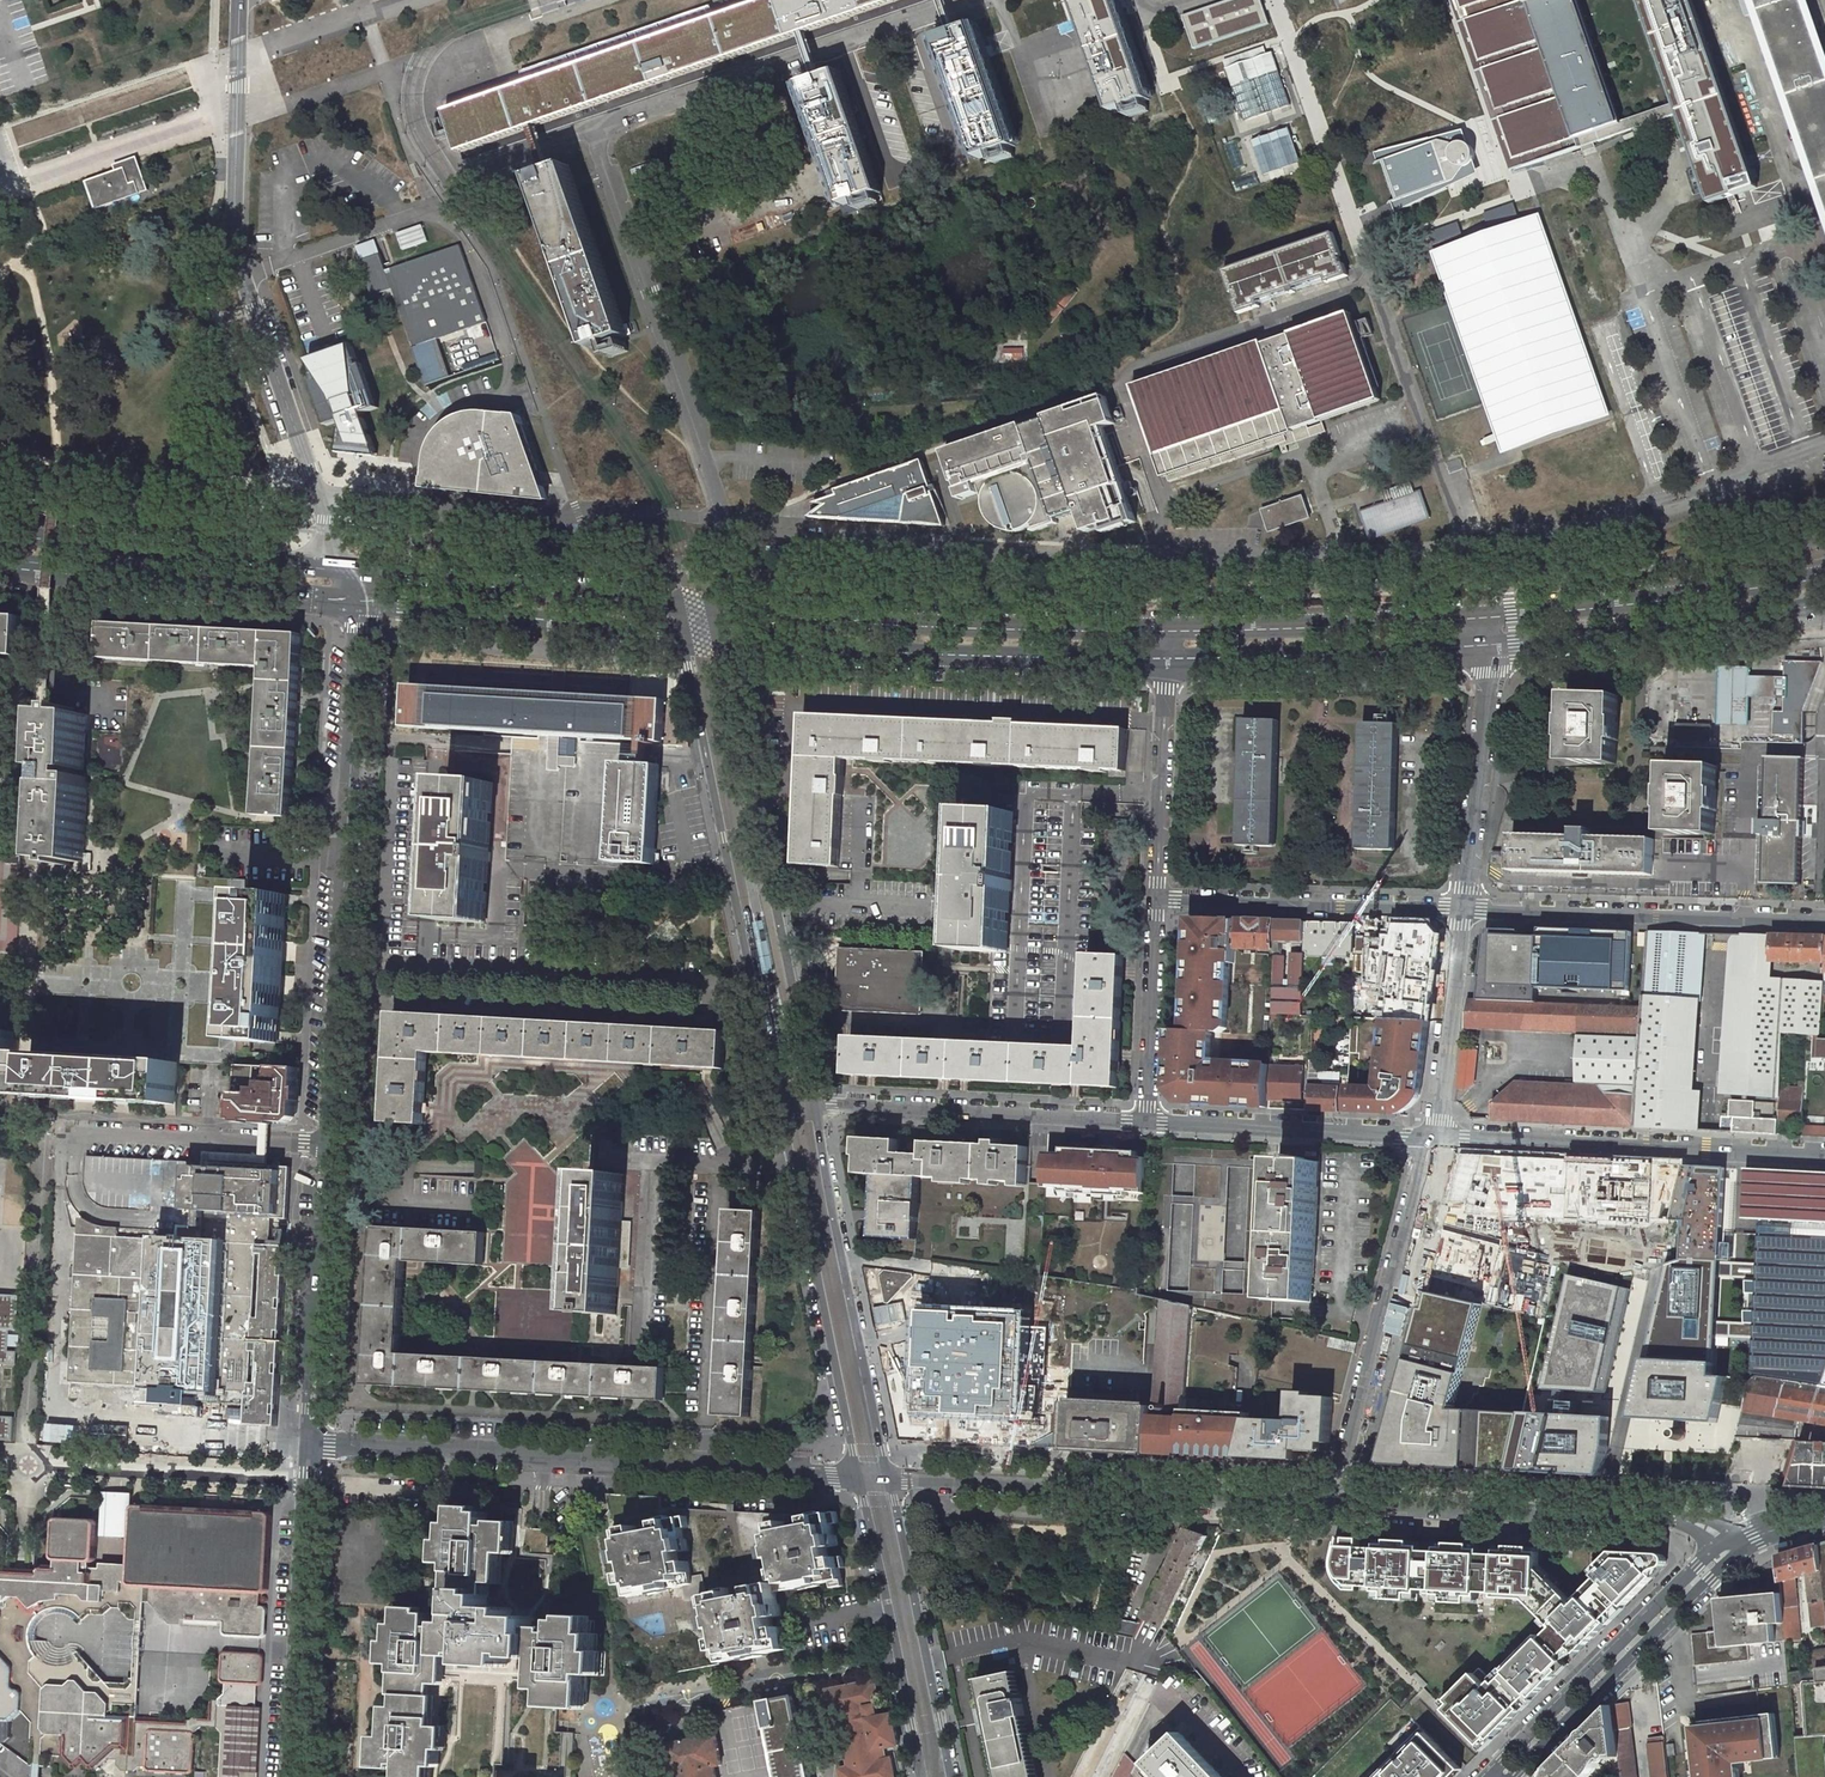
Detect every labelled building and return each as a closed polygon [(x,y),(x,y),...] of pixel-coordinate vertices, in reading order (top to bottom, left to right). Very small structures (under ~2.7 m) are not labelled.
[(445,112),(447,117),(434,122),(441,140),(454,136),(458,147),(460,153),(469,150),(479,146),(505,137),(521,132),(529,129),(530,128),(533,128),(536,127),(537,126),(665,82),(668,81),(675,78),(730,59),(739,56),(764,47),(780,42),(788,39),(795,37),(799,35),(800,35),(803,34),(805,33),(807,33),(814,30),(830,25),(867,12),(901,0),(767,0),(756,4),(749,6),(738,10),(727,14),(724,15),(720,16),(715,18),(712,8),(637,34),(522,74),(526,84),(507,90),(455,108),(450,110),(445,112)] [(950,33),(953,32),(956,31),(945,0),(939,0),(950,33)] [(1114,113),(1127,108),(1145,101),(1150,100),(1116,0),(1075,0),(1114,113)] [(1183,16),(1195,50),(1272,24),(1264,0),(1233,0),(1183,16)] [(1589,32),(1584,17),(1578,0),(1467,0),(1469,7),(1473,18),(1487,59),(1490,68),(1504,108),(1507,116),(1508,119),(1521,157),(1525,167),(1547,160),(1570,152),(1581,148),(1594,144),(1604,140),(1624,133),(1636,129),(1663,120),(1676,115),(1672,104),(1620,122),(1617,112),(1612,98),(1603,73),(1600,62),(1595,47),(1589,32)] [(1676,115),(1687,146),(1689,151),(1691,157),(1695,169),(1709,209),(1726,203),(1729,202),(1731,201),(1733,201),(1755,193),(1751,181),(1746,166),(1723,99),(1719,89),(1710,63),(1701,37),(1692,11),(1688,0),(1636,0),(1637,2),(1642,17),(1646,28),(1650,38),(1662,74),(1666,85),(1672,104),(1676,115)] [(1758,5),(1760,13),(1761,16),(1773,49),(1778,66),(1789,99),(1790,100),(1793,108),(1802,132),(1810,157),(1818,182),(1824,200),(1824,69),(1819,52),(1813,35),(1802,2),(1802,1),(1801,0),(1756,0),(1758,5)] [(979,159),(992,155),(996,164),(1015,157),(1011,148),(1016,146),(986,58),(975,26),(974,25),(958,31),(956,31),(953,32),(950,33),(948,34),(938,38),(979,159)] [(800,35),(815,80),(818,79),(821,78),(805,33),(803,34),(800,35)] [(1272,112),(1290,106),(1278,71),(1271,53),(1266,55),(1263,48),(1261,48),(1223,61),(1225,68),(1232,87),(1244,122),(1272,112)] [(880,204),(876,195),(881,193),(872,167),(860,133),(853,112),(850,103),(843,82),(839,72),(821,78),(818,79),(815,80),(809,82),(802,84),(805,92),(806,95),(815,120),(823,145),(832,170),(841,195),(845,206),(858,202),(858,201),(861,211),(880,204)] [(1149,111),(1145,101),(1127,108),(1130,117),(1149,111)] [(549,173),(552,172),(548,160),(536,127),(533,128),(530,128),(546,174),(549,173)] [(1270,134),(1252,140),(1264,175),(1282,169),(1301,163),(1289,128),(1270,134)] [(1068,130),(1053,135),(1056,143),(1071,137),(1068,130)] [(1465,144),(1463,145),(1461,145),(1460,145),(1459,146),(1456,145),(1455,145),(1450,143),(1443,141),(1433,138),(1383,149),(1383,153),(1385,160),(1398,200),(1401,206),(1403,209),(1450,190),(1456,181),(1460,176),(1461,175),(1464,171),(1466,169),(1467,168),(1468,168),(1469,168),(1470,167),(1472,167),(1473,165),(1474,164),(1475,162),(1476,161),(1477,159),(1477,157),(1477,155),(1476,153),(1476,151),(1475,150),(1473,148),(1472,147),(1470,146),(1468,145),(1467,145),(1465,144)] [(1236,140),(1224,144),(1232,170),(1244,167),(1236,140)] [(1594,144),(1581,148),(1583,152),(1592,149),(1595,147),(1594,144)] [(1383,149),(1376,151),(1378,162),(1385,160),(1383,153),(1383,149)] [(136,176),(143,174),(137,157),(131,159),(132,164),(136,176)] [(132,164),(131,159),(114,165),(116,171),(127,167),(126,166),(132,164)] [(129,179),(136,176),(132,164),(126,166),(127,167),(116,171),(87,182),(97,210),(115,204),(114,203),(140,194),(137,182),(131,184),(129,179)] [(623,338),(629,336),(570,165),(552,172),(549,173),(546,174),(544,174),(533,178),(592,349),(605,345),(609,357),(628,351),(624,341),(623,338)] [(1256,171),(1231,179),(1235,192),(1260,183),(1256,171)] [(140,194),(149,191),(143,174),(136,176),(129,179),(131,184),(137,182),(140,194)] [(149,197),(130,204),(133,212),(152,205),(149,197)] [(1390,202),(1395,213),(1403,209),(1401,206),(1398,200),(1390,202)] [(1740,219),(1733,201),(1731,201),(1729,202),(1726,203),(1730,215),(1732,221),(1736,220),(1740,219)] [(1490,227),(1520,218),(1515,202),(1484,211),(1490,227)] [(1542,216),(1433,253),(1448,296),(1450,302),(1486,404),(1499,442),(1502,451),(1608,415),(1542,216)] [(1435,246),(1465,235),(1460,220),(1429,232),(1435,246)] [(423,225),(400,233),(406,250),(429,242),(423,225)] [(1334,232),(1315,239),(1316,242),(1297,249),(1280,255),(1262,260),(1244,267),(1243,264),(1224,270),(1232,293),(1234,293),(1236,301),(1234,301),(1239,314),(1260,306),(1258,300),(1269,297),(1289,290),(1290,294),(1296,292),(1294,288),(1315,281),(1325,277),(1327,283),(1335,280),(1349,276),(1344,263),(1342,264),(1340,256),(1342,256),(1334,232)] [(1315,239),(1243,264),(1244,267),(1262,260),(1280,255),(1297,249),(1316,242),(1315,239)] [(363,258),(380,252),(376,240),(359,247),(363,258)] [(391,288),(412,347),(439,337),(487,320),(460,245),(456,247),(395,268),(390,270),(386,271),(380,253),(361,260),(373,294),(391,288)] [(1350,314),(1350,313),(1292,333),(1291,334),(1277,338),(1265,343),(1263,343),(1262,342),(1132,387),(1160,467),(1164,477),(1168,475),(1169,479),(1170,482),(1175,480),(1183,478),(1279,444),(1281,443),(1285,442),(1287,446),(1310,438),(1308,434),(1305,426),(1320,421),(1322,420),(1323,420),(1380,400),(1377,390),(1376,387),(1369,367),(1364,352),(1363,350),(1362,348),(1359,340),(1355,326),(1354,323),(1350,314)] [(1371,336),(1374,335),(1368,319),(1358,322),(1354,323),(1359,340),(1364,338),(1371,336)] [(1382,388),(1364,338),(1363,336),(1358,322),(1354,323),(1355,326),(1376,387),(1377,390),(1382,388)] [(439,337),(412,347),(426,388),(454,378),(439,337)] [(321,354),(307,358),(312,374),(316,372),(318,378),(313,379),(311,380),(314,390),(317,398),(319,407),(322,415),(325,425),(328,424),(338,420),(340,426),(337,426),(334,449),(356,452),(373,454),(371,446),(368,436),(360,413),(372,409),(375,408),(372,399),(371,395),(369,391),(366,382),(364,374),(361,364),(358,365),(356,359),(351,344),(338,348),(333,350),(330,351),(329,351),(325,353),(321,354)] [(1026,347),(1004,348),(1004,358),(1026,358),(1026,347)] [(1106,427),(1115,424),(1113,419),(1113,418),(1107,402),(1106,397),(1094,401),(1089,403),(1083,405),(1082,405),(1071,409),(1068,410),(1059,413),(1057,414),(1047,417),(1048,421),(1037,425),(1025,429),(1024,425),(1020,426),(1015,428),(1011,429),(1003,432),(1002,432),(1002,433),(994,435),(986,438),(978,441),(970,444),(961,447),(960,447),(945,452),(948,461),(949,465),(950,466),(950,467),(952,474),(953,475),(955,483),(958,490),(961,500),(978,494),(977,491),(976,489),(981,487),(983,494),(985,499),(985,507),(987,515),(989,517),(992,522),(1000,528),(1012,532),(1018,531),(1023,530),(1029,527),(1031,526),(1033,525),(1034,529),(1035,531),(1038,530),(1040,530),(1058,524),(1057,519),(1067,516),(1079,512),(1080,514),(1082,519),(1086,532),(1102,527),(1104,533),(1106,533),(1121,527),(1136,522),(1131,506),(1129,500),(1127,495),(1127,494),(1123,484),(1119,472),(1118,470),(1115,461),(1113,454),(1107,438),(1104,428),(1106,427)] [(429,456),(428,460),(428,464),(427,470),(426,480),(424,490),(443,492),(449,493),(449,491),(458,492),(461,493),(462,493),(469,494),(470,494),(473,494),(474,494),(477,494),(478,494),(486,495),(489,496),(498,497),(506,498),(510,498),(522,499),(527,500),(548,502),(544,491),(540,481),(539,477),(538,474),(537,470),(535,466),(533,459),(530,451),(527,443),(525,436),(524,433),(522,428),(524,427),(521,418),(510,417),(502,416),(498,416),(494,415),(487,415),(486,414),(482,414),(478,414),(474,415),(470,416),(467,416),(462,418),(458,420),(455,421),(452,423),(452,424),(448,426),(446,428),(442,431),(441,433),(440,434),(437,438),(435,441),(433,444),(433,445),(431,449),(430,452),(429,456)] [(1310,438),(1326,432),(1322,420),(1320,421),(1305,426),(1308,434),(1310,438)] [(1287,446),(1285,442),(1281,443),(1279,444),(1283,453),(1289,451),(1287,446)] [(926,468),(923,459),(910,464),(909,468),(895,471),(895,469),(889,471),(881,474),(872,477),(863,480),(854,483),(845,486),(836,489),(835,490),(833,491),(825,493),(826,496),(827,499),(814,503),(827,504),(826,511),(826,517),(900,522),(900,523),(925,523),(934,524),(946,526),(941,511),(936,497),(934,492),(933,489),(933,487),(930,481),(930,479),(926,468)] [(1134,488),(1133,488),(1132,488),(1131,488),(1130,489),(1129,490),(1128,492),(1129,494),(1130,495),(1132,496),(1135,495),(1136,494),(1137,492),(1137,491),(1136,489),(1135,488),(1134,488)] [(1389,494),(1391,502),(1409,496),(1406,488),(1389,494)] [(1368,539),(1369,541),(1430,520),(1429,517),(1421,492),(1409,496),(1391,502),(1360,513),(1368,539)] [(1303,496),(1283,503),(1281,504),(1262,510),(1265,517),(1267,526),(1269,532),(1291,524),(1310,518),(1303,496)] [(21,622),(0,621),(0,650),(19,651),(21,622)] [(157,627),(105,624),(103,659),(155,662),(213,665),(266,668),(257,816),(293,818),(303,635),(215,630),(157,627)] [(1280,626),(1272,629),(1275,640),(1283,637),(1280,626)] [(1803,744),(1805,711),(1823,662),(1784,661),(1784,677),(1789,677),(1788,699),(1783,699),(1783,712),(1773,711),(1773,736),(1793,736),(1793,744),(1803,744)] [(1750,698),(1751,676),(1751,667),(1719,666),(1718,704),(1717,726),(1725,726),(1750,726),(1750,704),(1750,698)] [(1788,699),(1789,677),(1784,677),(1751,676),(1750,698),(1783,699),(1788,699)] [(564,695),(565,684),(552,683),(551,694),(551,696),(564,697),(564,695)] [(409,686),(407,727),(420,728),(524,734),(525,734),(551,736),(560,737),(580,738),(586,738),(586,735),(648,739),(648,744),(658,745),(658,740),(663,740),(665,701),(564,695),(564,697),(551,696),(551,694),(422,687),(422,686),(409,686)] [(1565,739),(1565,763),(1616,765),(1618,696),(1567,694),(1566,729),(1565,739)] [(77,771),(84,771),(88,715),(74,714),(65,714),(51,713),(48,769),(56,769),(55,784),(52,784),(51,811),(72,812),(72,804),(88,805),(89,777),(84,777),(76,777),(77,771)] [(843,776),(844,760),(848,760),(873,760),(873,762),(892,763),(892,761),(981,765),(980,767),(1000,768),(1000,766),(1088,770),(1088,772),(1107,773),(1108,771),(1125,772),(1127,730),(1108,729),(1108,735),(1091,734),(1092,728),(1020,724),(1020,722),(1001,720),(1001,723),(1000,723),(999,730),(984,729),(984,723),(928,720),(927,727),(911,726),(912,720),(803,715),(801,757),(800,788),(806,788),(805,804),(799,804),(796,865),(839,867),(842,796),(843,796),(844,787),(845,776),(843,776)] [(1259,847),(1275,847),(1279,721),(1247,720),(1243,846),(1247,846),(1259,847)] [(1359,849),(1390,851),(1394,724),(1390,724),(1379,724),(1362,724),(1359,849)] [(1712,725),(1676,724),(1675,732),(1675,741),(1711,742),(1711,733),(1712,725)] [(575,758),(558,757),(560,737),(551,736),(550,751),(549,771),(558,772),(558,765),(574,766),(575,758)] [(1763,884),(1800,885),(1803,758),(1767,757),(1765,820),(1765,836),(1763,884)] [(656,767),(623,765),(619,847),(614,847),(613,862),(655,864),(656,849),(651,849),(656,767)] [(1716,766),(1665,765),(1664,788),(1664,810),(1663,834),(1715,835),(1716,766)] [(1545,780),(1545,767),(1527,767),(1526,779),(1545,780)] [(495,783),(448,781),(441,920),(488,923),(495,783)] [(84,863),(85,853),(88,805),(72,804),(72,812),(51,811),(48,861),(62,861),(63,849),(71,850),(71,862),(84,863)] [(1015,812),(966,810),(966,815),(962,910),(961,924),(960,950),(992,952),(1008,953),(1010,926),(1014,817),(1015,812)] [(1757,835),(1765,836),(1765,820),(1757,820),(1757,835)] [(201,839),(208,839),(209,825),(200,824),(200,839),(201,839)] [(1653,839),(1652,839),(1590,837),(1591,830),(1575,829),(1574,837),(1511,835),(1510,871),(1652,875),(1653,839)] [(62,861),(71,862),(71,850),(63,849),(62,861)] [(83,871),(91,871),(92,853),(85,853),(84,863),(83,871)] [(20,865),(21,856),(7,855),(7,864),(20,865)] [(206,876),(207,863),(200,862),(198,862),(197,876),(206,876)] [(287,900),(288,895),(245,892),(245,898),(245,903),(287,906),(287,900)] [(285,942),(287,906),(245,903),(243,940),(252,940),(249,994),(239,994),(237,1030),(280,1032),(282,996),(272,995),(275,942),(285,942)] [(1226,919),(1198,918),(1197,942),(1188,941),(1185,1030),(1216,1032),(1217,1018),(1227,1018),(1229,964),(1234,965),(1235,948),(1235,929),(1226,929),(1226,919)] [(1198,918),(1189,918),(1189,923),(1188,941),(1197,942),(1198,918)] [(1236,920),(1226,919),(1226,929),(1235,929),(1236,920)] [(1236,920),(1235,929),(1235,948),(1275,949),(1275,944),(1275,940),(1276,921),(1236,920)] [(1305,922),(1276,921),(1275,940),(1282,941),(1305,941),(1305,922)] [(1355,923),(1305,922),(1305,941),(1305,944),(1304,952),(1308,952),(1308,956),(1350,957),(1350,953),(1354,953),(1354,948),(1355,923)] [(538,944),(536,925),(517,927),(518,946),(538,944)] [(1631,992),(1634,932),(1541,929),(1541,937),(1521,936),(1488,935),(1481,1001),(1538,1003),(1539,988),(1631,992)] [(1681,1090),(1688,1091),(1699,933),(1648,932),(1644,1008),(1634,1128),(1685,1130),(1686,1116),(1679,1115),(1681,1090)] [(1772,936),(1735,934),(1732,977),(1771,978),(1772,961),(1772,936)] [(1772,936),(1772,961),(1824,963),(1824,937),(1772,936)] [(252,940),(243,940),(239,994),(249,994),(252,940)] [(285,942),(275,942),(272,995),(282,996),(285,942)] [(840,949),(837,1011),(920,1014),(923,953),(840,949)] [(856,1037),(850,1037),(848,1066),(848,1075),(854,1076),(873,1076),(941,1079),(964,1081),(1119,1087),(1125,956),(1092,955),(1087,954),(1082,1047),(989,1043),(966,1042),(943,1041),(875,1038),(856,1037)] [(1272,1012),(1272,1014),(1279,1014),(1302,1015),(1304,954),(1291,954),(1290,984),(1283,984),(1284,957),(1279,956),(1275,956),(1273,1000),(1272,1012)] [(46,962),(36,961),(35,972),(36,972),(45,973),(46,962)] [(1780,1083),(1782,1033),(1785,979),(1771,978),(1732,977),(1725,1079),(1780,1083)] [(1823,996),(1824,982),(1785,979),(1782,1033),(1802,1035),(1807,1035),(1816,1036),(1821,1036),(1821,1028),(1823,996)] [(1375,989),(1355,988),(1355,1017),(1374,1017),(1375,989)] [(1272,1012),(1273,1000),(1259,999),(1258,1011),(1272,1012)] [(1578,1033),(1579,1005),(1562,1004),(1538,1003),(1481,1001),(1474,1001),(1469,1000),(1465,1029),(1578,1033)] [(1634,1128),(1644,1008),(1579,1005),(1578,1033),(1576,1087),(1513,1083),(1492,1103),(1491,1120),(1634,1128)] [(725,1069),(727,1032),(669,1029),(628,1027),(567,1024),(510,1021),(440,1016),(393,1013),(390,1068),(387,1123),(425,1125),(429,1053),(716,1069),(725,1069)] [(1217,1018),(1216,1032),(1185,1030),(1169,1030),(1166,1090),(1178,1103),(1263,1108),(1263,1099),(1268,1099),(1269,1065),(1269,1064),(1214,1062),(1213,1064),(1210,1062),(1211,1033),(1222,1034),(1227,1029),(1227,1018),(1217,1018)] [(1393,1056),(1394,1020),(1385,1020),(1377,1088),(1348,1088),(1348,1103),(1358,1104),(1357,1112),(1386,1114),(1387,1111),(1405,1112),(1412,1107),(1416,1103),(1421,1094),(1425,1057),(1393,1056)] [(1394,1020),(1393,1056),(1425,1057),(1430,1021),(1408,1021),(1394,1020)] [(1350,1054),(1358,1054),(1359,1027),(1351,1026),(1350,1037),(1350,1054)] [(280,1037),(280,1032),(237,1030),(237,1034),(237,1041),(249,1042),(279,1043),(280,1037)] [(0,1031),(0,1072),(2,1072),(2,1070),(12,1070),(13,1056),(14,1041),(15,1035),(4,1034),(4,1032),(0,1031)] [(1821,1040),(1821,1036),(1816,1036),(1815,1052),(1819,1052),(1819,1057),(1824,1057),(1824,1040),(1821,1040)] [(235,1051),(248,1051),(249,1042),(237,1041),(236,1041),(235,1051)] [(1468,1091),(1474,1084),(1478,1046),(1472,1045),(1471,1043),(1464,1041),(1457,1099),(1460,1100),(1468,1091)] [(28,1096),(39,1097),(42,1055),(30,1054),(28,1096)] [(166,1104),(168,1062),(131,1060),(131,1069),(77,1066),(78,1057),(42,1055),(39,1097),(75,1099),(76,1089),(130,1092),(129,1102),(166,1104)] [(131,1069),(131,1060),(78,1057),(77,1066),(131,1069)] [(1310,1061),(1309,1080),(1312,1081),(1317,1081),(1318,1062),(1310,1061)] [(166,1104),(177,1105),(179,1062),(168,1062),(166,1104)] [(299,1068),(236,1065),(232,1120),(238,1120),(237,1122),(248,1123),(248,1120),(259,1121),(258,1123),(274,1124),(274,1122),(291,1123),(297,1118),(297,1101),(300,1101),(300,1088),(298,1088),(299,1068)] [(1304,1067),(1269,1065),(1268,1099),(1268,1100),(1303,1101),(1304,1067)] [(1779,1091),(1780,1083),(1725,1079),(1724,1094),(1779,1097),(1779,1091)] [(1804,1087),(1799,1087),(1787,1086),(1787,1091),(1779,1091),(1779,1097),(1778,1119),(1802,1121),(1804,1087)] [(1312,1087),(1309,1087),(1308,1110),(1316,1111),(1339,1112),(1340,1089),(1320,1087),(1314,1087),(1312,1087)] [(129,1102),(130,1092),(76,1089),(75,1099),(129,1102)] [(1685,1130),(1698,1131),(1700,1091),(1688,1091),(1681,1090),(1679,1115),(1686,1116),(1685,1130)] [(1730,1118),(1722,1117),(1721,1132),(1777,1135),(1778,1120),(1775,1119),(1775,1103),(1756,1102),(1755,1118),(1747,1118),(1748,1106),(1735,1105),(1734,1118),(1730,1118)] [(1747,1118),(1755,1118),(1756,1102),(1748,1102),(1748,1106),(1747,1118)] [(1357,1112),(1358,1104),(1348,1103),(1347,1112),(1357,1112)] [(1802,1127),(1801,1136),(1824,1138),(1824,1128),(1802,1127)] [(875,1175),(921,1177),(1025,1183),(1028,1147),(1000,1146),(1001,1141),(989,1141),(989,1146),(963,1144),(963,1141),(952,1141),(952,1143),(925,1142),(924,1155),(900,1153),(900,1149),(900,1140),(863,1138),(863,1147),(860,1147),(859,1174),(875,1175)] [(1293,1301),(1312,1302),(1314,1277),(1320,1162),(1320,1147),(1281,1145),(1280,1160),(1273,1275),(1272,1300),(1290,1301),(1293,1301)] [(1167,1301),(1167,1291),(1174,1164),(1174,1147),(1157,1146),(1149,1297),(1161,1300),(1167,1301)] [(1251,1151),(1174,1147),(1174,1164),(1196,1165),(1228,1166),(1250,1168),(1250,1160),(1250,1156),(1251,1151)] [(1048,1153),(1046,1189),(1074,1191),(1074,1192),(1084,1193),(1086,1150),(1064,1149),(1064,1153),(1048,1153)] [(1086,1150),(1084,1193),(1101,1194),(1103,1154),(1099,1154),(1100,1151),(1086,1150)] [(1145,1192),(1145,1179),(1146,1158),(1137,1158),(1137,1153),(1119,1152),(1119,1155),(1103,1154),(1101,1194),(1128,1195),(1128,1191),(1145,1192)] [(1243,1294),(1260,1295),(1266,1168),(1267,1161),(1250,1160),(1250,1168),(1243,1294)] [(1670,1220),(1672,1208),(1674,1201),(1682,1165),(1655,1164),(1646,1206),(1643,1220),(1666,1226),(1668,1220),(1670,1220)] [(1188,1292),(1222,1293),(1228,1166),(1196,1165),(1188,1292)] [(1674,1201),(1736,1204),(1738,1168),(1682,1165),(1674,1201)] [(1745,1169),(1743,1220),(1758,1220),(1758,1234),(1824,1238),(1824,1173),(1745,1169)] [(629,1247),(631,1222),(626,1222),(622,1221),(627,1174),(593,1171),(589,1230),(588,1243),(629,1247)] [(921,1177),(875,1175),(874,1210),(870,1210),(870,1223),(874,1223),(873,1240),(918,1242),(921,1177)] [(1649,1272),(1655,1250),(1447,1203),(1437,1201),(1427,1198),(1422,1221),(1445,1226),(1443,1233),(1560,1260),(1648,1280),(1649,1272)] [(1691,1214),(1691,1209),(1672,1208),(1670,1220),(1683,1220),(1701,1221),(1701,1214),(1691,1214)] [(762,1212),(721,1210),(719,1242),(715,1309),(715,1313),(711,1374),(708,1415),(750,1418),(755,1328),(762,1212)] [(1735,1222),(1736,1215),(1701,1214),(1701,1221),(1735,1222)] [(1681,1261),(1683,1220),(1670,1220),(1668,1220),(1673,1264),(1681,1261)] [(1735,1232),(1735,1222),(1701,1221),(1683,1220),(1681,1261),(1688,1259),(1733,1261),(1735,1232)] [(1546,1319),(1560,1260),(1443,1233),(1445,1226),(1422,1221),(1402,1303),(1422,1308),(1425,1309),(1429,1292),(1482,1304),(1488,1306),(1546,1319)] [(485,1267),(486,1233),(414,1228),(376,1227),(372,1274),(369,1327),(366,1385),(467,1390),(663,1401),(664,1401),(666,1369),(605,1365),(469,1357),(401,1354),(402,1328),(405,1275),(406,1262),(413,1262),(485,1267)] [(1758,1234),(1742,1233),(1740,1272),(1756,1273),(1752,1347),(1729,1346),(1727,1376),(1738,1379),(1749,1381),(1751,1379),(1751,1374),(1821,1385),(1824,1373),(1824,1238),(1758,1234)] [(624,1268),(628,1268),(629,1247),(588,1243),(587,1256),(585,1313),(617,1313),(620,1268),(624,1268)] [(1674,1327),(1730,1330),(1733,1261),(1688,1259),(1681,1261),(1679,1276),(1674,1311),(1684,1311),(1674,1327)] [(1260,1300),(1260,1295),(1243,1294),(1222,1293),(1188,1292),(1167,1291),(1167,1301),(1192,1307),(1238,1317),(1271,1317),(1272,1300),(1260,1300)] [(1524,1413),(1455,1409),(1482,1304),(1429,1292),(1425,1309),(1422,1308),(1380,1465),(1445,1469),(1511,1472),(1515,1454),(1521,1425),(1524,1413)] [(0,1293),(0,1362),(15,1363),(16,1351),(8,1350),(9,1339),(9,1328),(17,1329),(19,1294),(0,1293)] [(1152,1408),(1149,1452),(1203,1455),(1206,1410),(1183,1409),(1182,1418),(1164,1417),(1164,1411),(1165,1411),(1166,1411),(1167,1410),(1180,1410),(1181,1397),(1185,1398),(1192,1307),(1167,1301),(1161,1300),(1154,1395),(1153,1406),(1152,1408)] [(921,1346),(918,1414),(1023,1420),(1029,1316),(923,1310),(921,1346)] [(1337,1349),(1339,1339),(1271,1324),(1250,1413),(1239,1457),(1297,1460),(1298,1446),(1320,1447),(1320,1442),(1330,1442),(1332,1400),(1332,1398),(1332,1393),(1342,1396),(1354,1353),(1337,1349)] [(1354,1353),(1356,1343),(1339,1339),(1337,1349),(1354,1353)] [(1718,1362),(1650,1358),(1638,1414),(1720,1420),(1727,1376),(1717,1374),(1718,1362)] [(1821,1386),(1758,1376),(1751,1378),(1751,1379),(1749,1381),(1746,1397),(1736,1438),(1794,1440),(1779,1486),(1824,1489),(1824,1443),(1817,1443),(1814,1443),(1802,1442),(1796,1440),(1798,1427),(1804,1426),(1805,1421),(1824,1425),(1824,1386),(1821,1386)] [(1070,1389),(1067,1448),(1074,1449),(1079,1389),(1070,1389)] [(1074,1449),(1149,1452),(1152,1408),(1153,1406),(1138,1405),(1139,1392),(1079,1389),(1074,1449)] [(1203,1455),(1239,1457),(1250,1413),(1206,1410),(1203,1455)] [(1614,1446),(1614,1415),(1524,1413),(1521,1425),(1515,1454),(1511,1472),(1607,1473),(1614,1446)] [(11,1439),(12,1416),(0,1415),(0,1438),(11,1439)] [(1678,1427),(1680,1436),(1695,1434),(1693,1425),(1678,1427)] [(101,1495),(99,1535),(130,1537),(131,1508),(132,1492),(123,1491),(101,1490),(101,1495)] [(227,1636),(260,1637),(264,1635),(265,1633),(265,1630),(264,1628),(262,1626),(260,1626),(260,1615),(263,1615),(265,1614),(266,1611),(266,1608),(265,1606),(262,1604),(259,1604),(259,1592),(264,1592),(268,1588),(272,1514),(267,1510),(136,1503),(131,1508),(130,1537),(128,1563),(123,1563),(123,1573),(128,1574),(127,1580),(129,1584),(131,1585),(144,1586),(143,1601),(149,1601),(168,1623),(182,1623),(182,1618),(222,1620),(222,1631),(223,1635),(227,1636)] [(457,1593),(467,1593),(488,1595),(489,1582),(499,1583),(501,1549),(511,1549),(512,1526),(487,1525),(488,1513),(462,1511),(461,1524),(454,1524),(453,1541),(448,1541),(447,1562),(458,1563),(457,1593)] [(732,1600),(730,1588),(718,1590),(719,1594),(709,1596),(702,1597),(702,1599),(704,1609),(710,1608),(712,1618),(710,1618),(713,1630),(722,1628),(725,1638),(716,1640),(721,1663),(743,1658),(743,1660),(766,1656),(765,1654),(787,1649),(783,1627),(772,1629),(770,1618),(781,1616),(777,1592),(798,1588),(799,1590),(822,1585),(821,1583),(832,1581),(833,1588),(844,1586),(841,1569),(845,1568),(842,1556),(831,1558),(829,1548),(839,1546),(837,1534),(835,1535),(833,1525),(839,1523),(837,1512),(819,1515),(818,1512),(807,1514),(809,1525),(787,1529),(786,1522),(764,1526),(768,1548),(772,1547),(775,1559),(778,1558),(780,1568),(772,1570),(774,1583),(752,1587),(754,1595),(732,1600)] [(46,1564),(40,1569),(40,1586),(45,1592),(50,1592),(56,1587),(67,1587),(72,1593),(82,1594),(88,1600),(99,1600),(105,1595),(105,1590),(121,1591),(122,1580),(127,1580),(128,1574),(123,1573),(123,1563),(101,1562),(100,1567),(90,1566),(90,1562),(93,1561),(96,1558),(98,1523),(96,1519),(93,1517),(58,1516),(55,1517),(54,1520),(52,1555),(54,1559),(58,1560),(57,1564),(46,1564)] [(660,1530),(638,1534),(637,1526),(614,1530),(618,1552),(617,1552),(619,1564),(629,1562),(631,1573),(623,1574),(628,1597),(650,1593),(650,1595),(673,1590),(673,1588),(684,1586),(694,1584),(693,1577),(689,1561),(681,1563),(680,1553),(690,1551),(687,1539),(685,1539),(684,1529),(690,1528),(687,1516),(670,1519),(670,1516),(658,1518),(660,1530)] [(1164,1629),(1201,1550),(1206,1539),(1186,1529),(1144,1619),(1164,1629)] [(1540,1570),(1542,1548),(1509,1546),(1509,1552),(1500,1551),(1498,1556),(1482,1555),(1482,1551),(1471,1550),(1472,1544),(1450,1542),(1449,1548),(1440,1548),(1440,1552),(1422,1551),(1422,1546),(1412,1546),(1412,1540),(1387,1539),(1387,1544),(1380,1544),(1379,1548),(1361,1547),(1363,1538),(1340,1537),(1338,1543),(1335,1560),(1336,1573),(1342,1582),(1348,1588),(1360,1590),(1360,1585),(1377,1586),(1377,1597),(1419,1600),(1420,1589),(1436,1590),(1436,1594),(1446,1594),(1446,1601),(1468,1602),(1469,1596),(1480,1596),(1480,1591),(1497,1592),(1496,1597),(1526,1598),(1537,1599),(1540,1570)] [(1819,1545),(1777,1556),(1781,1593),(1786,1641),(1786,1642),(1800,1641),(1797,1607),(1793,1607),(1792,1602),(1797,1602),(1794,1578),(1798,1577),(1800,1576),(1807,1574),(1813,1628),(1824,1626),(1824,1605),(1819,1545)] [(1480,1668),(1443,1705),(1486,1747),(1665,1565),(1667,1561),(1666,1557),(1663,1554),(1596,1550),(1594,1572),(1597,1574),(1584,1588),(1586,1591),(1574,1603),(1553,1624),(1555,1626),(1543,1638),(1539,1635),(1520,1654),(1513,1647),(1505,1655),(1512,1663),(1494,1681),(1480,1668)] [(12,1567),(4,1567),(3,1578),(2,1579),(2,1589),(6,1595),(6,1601),(12,1595),(20,1596),(23,1596),(33,1607),(46,1600),(61,1598),(61,1593),(72,1593),(67,1587),(56,1587),(50,1592),(45,1592),(40,1586),(40,1569),(34,1568),(22,1568),(12,1567)] [(1537,1599),(1526,1598),(1553,1624),(1574,1603),(1540,1570),(1537,1599)] [(702,1597),(709,1596),(705,1575),(693,1577),(694,1584),(684,1586),(688,1601),(702,1599),(702,1597)] [(488,1595),(467,1593),(466,1607),(463,1606),(462,1623),(455,1623),(455,1628),(453,1650),(465,1650),(464,1653),(474,1654),(474,1660),(490,1661),(512,1663),(513,1654),(534,1655),(535,1632),(536,1619),(514,1617),(515,1610),(491,1608),(491,1595),(488,1595)] [(1781,1593),(1767,1594),(1767,1599),(1746,1601),(1746,1596),(1719,1599),(1722,1631),(1691,1634),(1694,1666),(1749,1661),(1748,1645),(1786,1641),(1781,1593)] [(400,1681),(399,1693),(430,1695),(430,1683),(441,1684),(443,1649),(453,1650),(455,1628),(430,1626),(431,1613),(404,1612),(403,1625),(396,1624),(395,1641),(390,1641),(388,1663),(397,1664),(396,1681),(400,1681)] [(1134,1638),(1142,1623),(1119,1619),(1116,1634),(1134,1638)] [(535,1632),(534,1655),(540,1655),(539,1680),(543,1680),(542,1689),(552,1689),(552,1701),(576,1703),(583,1703),(583,1690),(587,1690),(587,1674),(596,1674),(598,1652),(592,1651),(593,1634),(586,1634),(587,1621),(561,1620),(560,1633),(535,1632)] [(19,1625),(13,1633),(17,1642),(24,1641),(25,1627),(19,1625)] [(1190,1663),(1204,1655),(1197,1642),(1182,1650),(1190,1663)] [(1809,1652),(1811,1669),(1824,1667),(1824,1649),(1809,1652)] [(4,1741),(10,1736),(11,1720),(20,1711),(22,1707),(23,1691),(19,1687),(15,1687),(13,1682),(14,1665),(0,1650),(0,1741),(4,1741)] [(109,1714),(110,1702),(100,1691),(89,1690),(78,1679),(72,1679),(66,1684),(50,1683),(44,1688),(42,1728),(47,1733),(63,1734),(62,1755),(73,1766),(78,1767),(84,1772),(89,1767),(95,1767),(106,1757),(116,1758),(116,1763),(122,1769),(133,1770),(139,1764),(143,1765),(145,1769),(148,1771),(189,1772),(192,1771),(194,1767),(195,1734),(194,1732),(201,1725),(217,1726),(221,1732),(219,1776),(257,1776),(261,1706),(256,1705),(257,1684),(261,1683),(263,1679),(264,1655),(263,1653),(260,1651),(225,1650),(223,1650),(222,1651),(220,1654),(219,1679),(224,1683),(224,1692),(218,1698),(218,1699),(212,1699),(207,1703),(206,1714),(195,1713),(190,1719),(109,1714)] [(1799,1672),(1798,1664),(1788,1666),(1789,1673),(1799,1672)] [(1811,1669),(1811,1670),(1799,1672),(1789,1673),(1790,1685),(1803,1684),(1807,1735),(1794,1736),(1798,1776),(1824,1776),(1824,1667),(1811,1669)] [(979,1679),(986,1711),(980,1712),(983,1729),(990,1728),(1000,1776),(1037,1776),(1029,1743),(1028,1743),(1022,1717),(1025,1716),(1022,1698),(1020,1699),(1014,1672),(979,1679)] [(818,1691),(824,1716),(838,1714),(849,1767),(839,1769),(841,1776),(894,1776),(891,1758),(886,1759),(883,1748),(899,1745),(893,1714),(878,1717),(875,1707),(880,1706),(876,1681),(818,1691)] [(430,1695),(399,1693),(399,1695),(403,1695),(403,1707),(392,1707),(390,1741),(380,1741),(379,1762),(403,1764),(402,1776),(405,1776),(429,1776),(430,1765),(437,1766),(438,1749),(443,1749),(444,1727),(432,1726),(433,1697),(430,1697),(430,1695)] [(809,1772),(794,1696),(764,1702),(778,1776),(785,1776),(809,1772)] [(1631,1727),(1628,1703),(1612,1705),(1618,1755),(1621,1776),(1637,1776),(1631,1727)] [(1618,1755),(1612,1705),(1548,1768),(1542,1776),(1589,1776),(1590,1776),(1594,1771),(1598,1763),(1603,1758),(1603,1759),(1605,1759),(1608,1759),(1610,1757),(1611,1755),(1618,1755)] [(1774,1713),(1694,1722),(1704,1730),(1699,1737),(1688,1729),(1694,1776),(1739,1776),(1738,1768),(1744,1763),(1779,1758),(1774,1713)] [(1422,1727),(1373,1776),(1455,1776),(1467,1764),(1452,1748),(1447,1752),(1422,1727)] [(1209,1763),(1203,1769),(1196,1761),(1202,1755),(1180,1732),(1146,1763),(1142,1759),(1140,1759),(1136,1766),(1122,1751),(1109,1776),(1223,1776),(1209,1763)] [(672,1775),(679,1773),(680,1776),(716,1776),(713,1766),(721,1765),(715,1736),(666,1745),(672,1775)] [(1663,1736),(1648,1738),(1648,1743),(1652,1776),(1667,1776),(1663,1736)] [(1668,1756),(1675,1756),(1674,1744),(1667,1745),(1668,1756)] [(1203,1769),(1209,1763),(1202,1755),(1196,1761),(1203,1769)]
